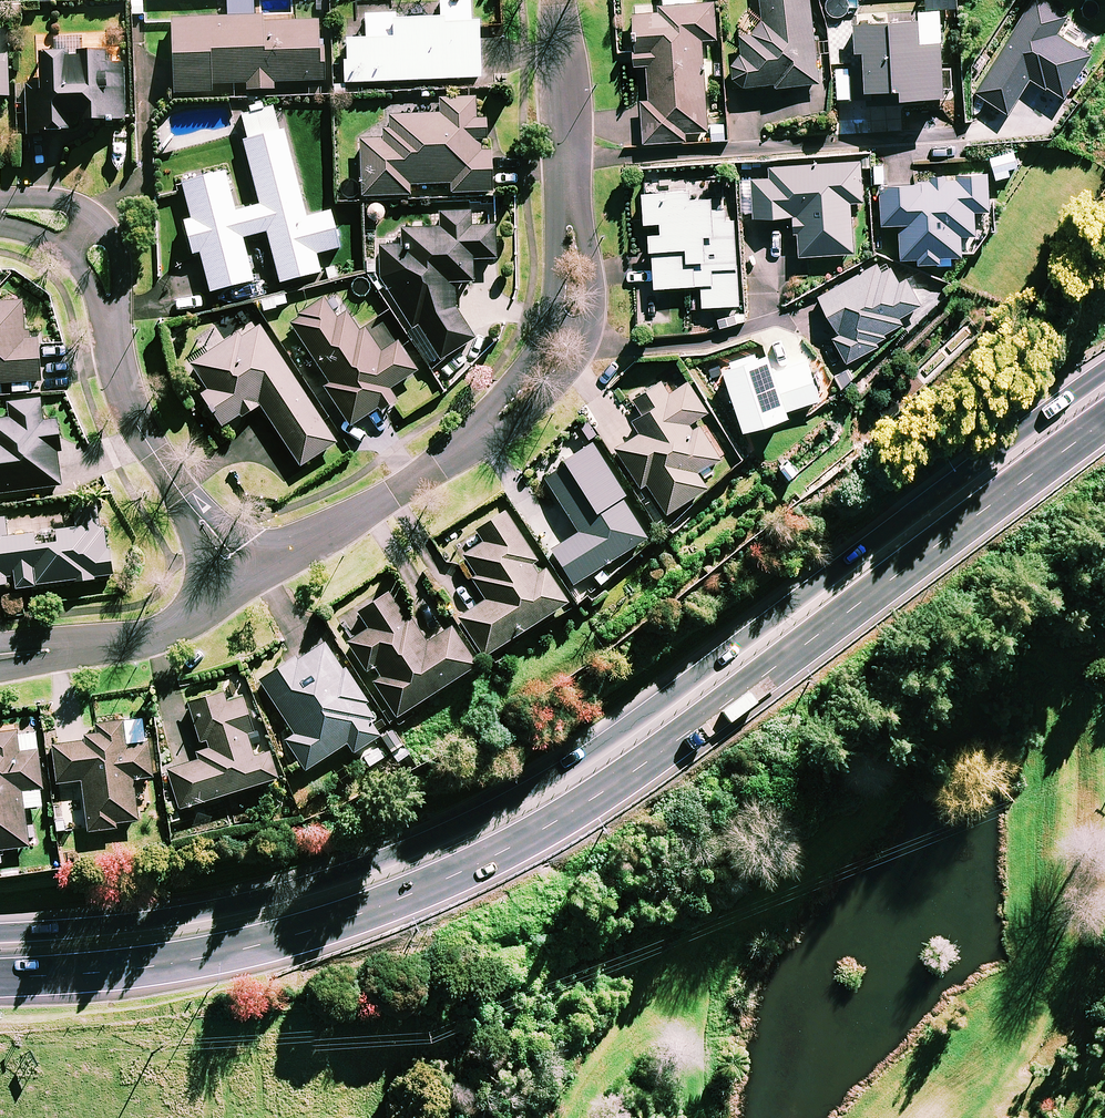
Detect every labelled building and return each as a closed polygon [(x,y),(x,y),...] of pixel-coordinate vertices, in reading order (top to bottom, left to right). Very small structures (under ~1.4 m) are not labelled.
[(810,0),(760,0),(763,25),(754,36),(735,39),(741,91),(776,87),(776,91),(820,86),(810,0)] [(1036,0),(1035,0),(975,96),(1009,117),(1031,81),(1065,102),(1091,58),(1058,37),(1068,20),(1036,0)] [(470,29),(469,2),(440,4),(441,25),(394,27),(394,18),(365,20),(366,44),(345,45),(347,87),(480,82),(478,28),(470,29)] [(718,42),(716,4),(659,8),(659,14),(633,16),(637,69),(648,68),(650,105),(642,105),(645,147),(688,144),(687,136),(709,134),(703,43),(718,42)] [(274,86),(326,85),(325,54),(319,54),(319,25),(263,26),(263,21),(172,23),(174,97),(212,96),(212,88),(247,87),(247,95),(274,94),(274,86)] [(921,49),(919,25),(855,29),(858,70),(849,70),(852,111),(945,104),(941,48),(921,49)] [(7,35),(0,35),(0,102),(9,102),(7,35)] [(77,121),(77,130),(111,130),(111,125),(125,125),(124,68),(105,69),(105,56),(82,56),(82,44),(55,44),(56,60),(40,61),(41,89),(27,89),(28,140),(71,140),(70,121),(77,121)] [(491,156),(481,156),(480,146),(487,145),(486,124),(476,124),(475,102),(440,103),(441,119),(389,121),(390,142),(360,144),(362,201),(410,199),(410,189),(452,187),(452,199),(492,198),(491,156)] [(272,112),(242,119),(248,141),(243,143),(260,209),(235,216),(224,174),(182,185),(192,224),(184,226),(192,258),(200,256),(211,297),(253,286),(242,242),(267,236),(281,288),(320,278),(315,258),(339,252),(330,216),(306,222),(283,131),(278,133),(272,112)] [(755,223),(793,220),(794,237),(798,237),(800,260),(855,256),(851,206),(864,205),(861,165),(769,171),(770,177),(752,178),(755,223)] [(919,262),(919,269),(940,267),(940,260),(963,259),(962,240),(977,239),(976,218),(991,217),(989,182),(884,189),(886,233),(898,232),(900,263),(919,262)] [(713,214),(712,194),(645,196),(646,227),(661,227),(661,240),(652,241),(654,291),(702,289),(703,310),(739,309),(736,213),(713,214)] [(440,217),(441,232),(401,235),(402,249),(377,250),(377,282),(435,369),(474,343),(456,317),(454,288),(474,287),(472,265),(497,263),(494,231),(470,233),(469,215),(440,217)] [(831,339),(846,367),(887,344),(884,338),(904,327),(900,321),(923,308),(906,278),(898,283),(886,260),(818,299),(838,335),(831,339)] [(325,390),(350,430),(378,412),(380,415),(396,405),(389,393),(416,376),(397,346),(380,357),(364,332),(358,335),(346,316),(335,323),(323,303),(289,324),(329,388),(325,390)] [(41,386),(39,343),(25,343),(23,306),(0,307),(0,388),(41,386)] [(336,447),(262,329),(242,341),(239,336),(189,368),(207,397),(203,399),(222,430),(241,419),(242,422),(261,410),(299,471),(336,447)] [(780,375),(775,360),(726,376),(747,437),(790,423),(788,415),(821,404),(808,366),(780,375)] [(710,415),(689,383),(670,395),(663,383),(633,402),(643,419),(634,425),(641,437),(615,453),(640,492),(645,489),(666,522),(707,497),(696,478),(723,461),(698,422),(710,415)] [(40,402),(10,406),(12,422),(0,424),(0,497),(61,489),(57,455),(61,454),(57,423),(44,425),(40,402)] [(626,502),(592,451),(543,483),(578,537),(551,554),(574,589),(607,568),(628,554),(646,543),(622,505),(626,502)] [(114,578),(110,552),(106,531),(100,532),(97,511),(75,515),(77,531),(10,542),(7,522),(0,523),(0,590),(9,589),(10,595),(73,585),(73,588),(95,584),(94,581),(114,578)] [(565,610),(506,515),(475,535),(482,546),(458,561),(485,604),(458,621),(483,662),(565,610)] [(425,648),(391,596),(359,616),(369,632),(347,646),(397,723),(477,671),(451,631),(425,648)] [(371,728),(376,725),(367,710),(369,708),(346,669),(341,671),(326,646),(262,684),(293,737),(284,742),(303,775),(347,749),(353,758),(380,743),(371,728)] [(254,735),(241,695),(226,700),(225,696),(189,708),(206,761),(167,773),(181,814),(278,783),(269,755),(255,760),(247,737),(254,735)] [(127,749),(125,725),(88,729),(90,744),(55,748),(59,787),(83,784),(89,835),(117,832),(116,827),(138,825),(134,783),(153,781),(149,746),(127,749)] [(16,734),(0,736),(0,854),(30,850),(23,795),(43,792),(38,753),(19,756),(16,734)]
